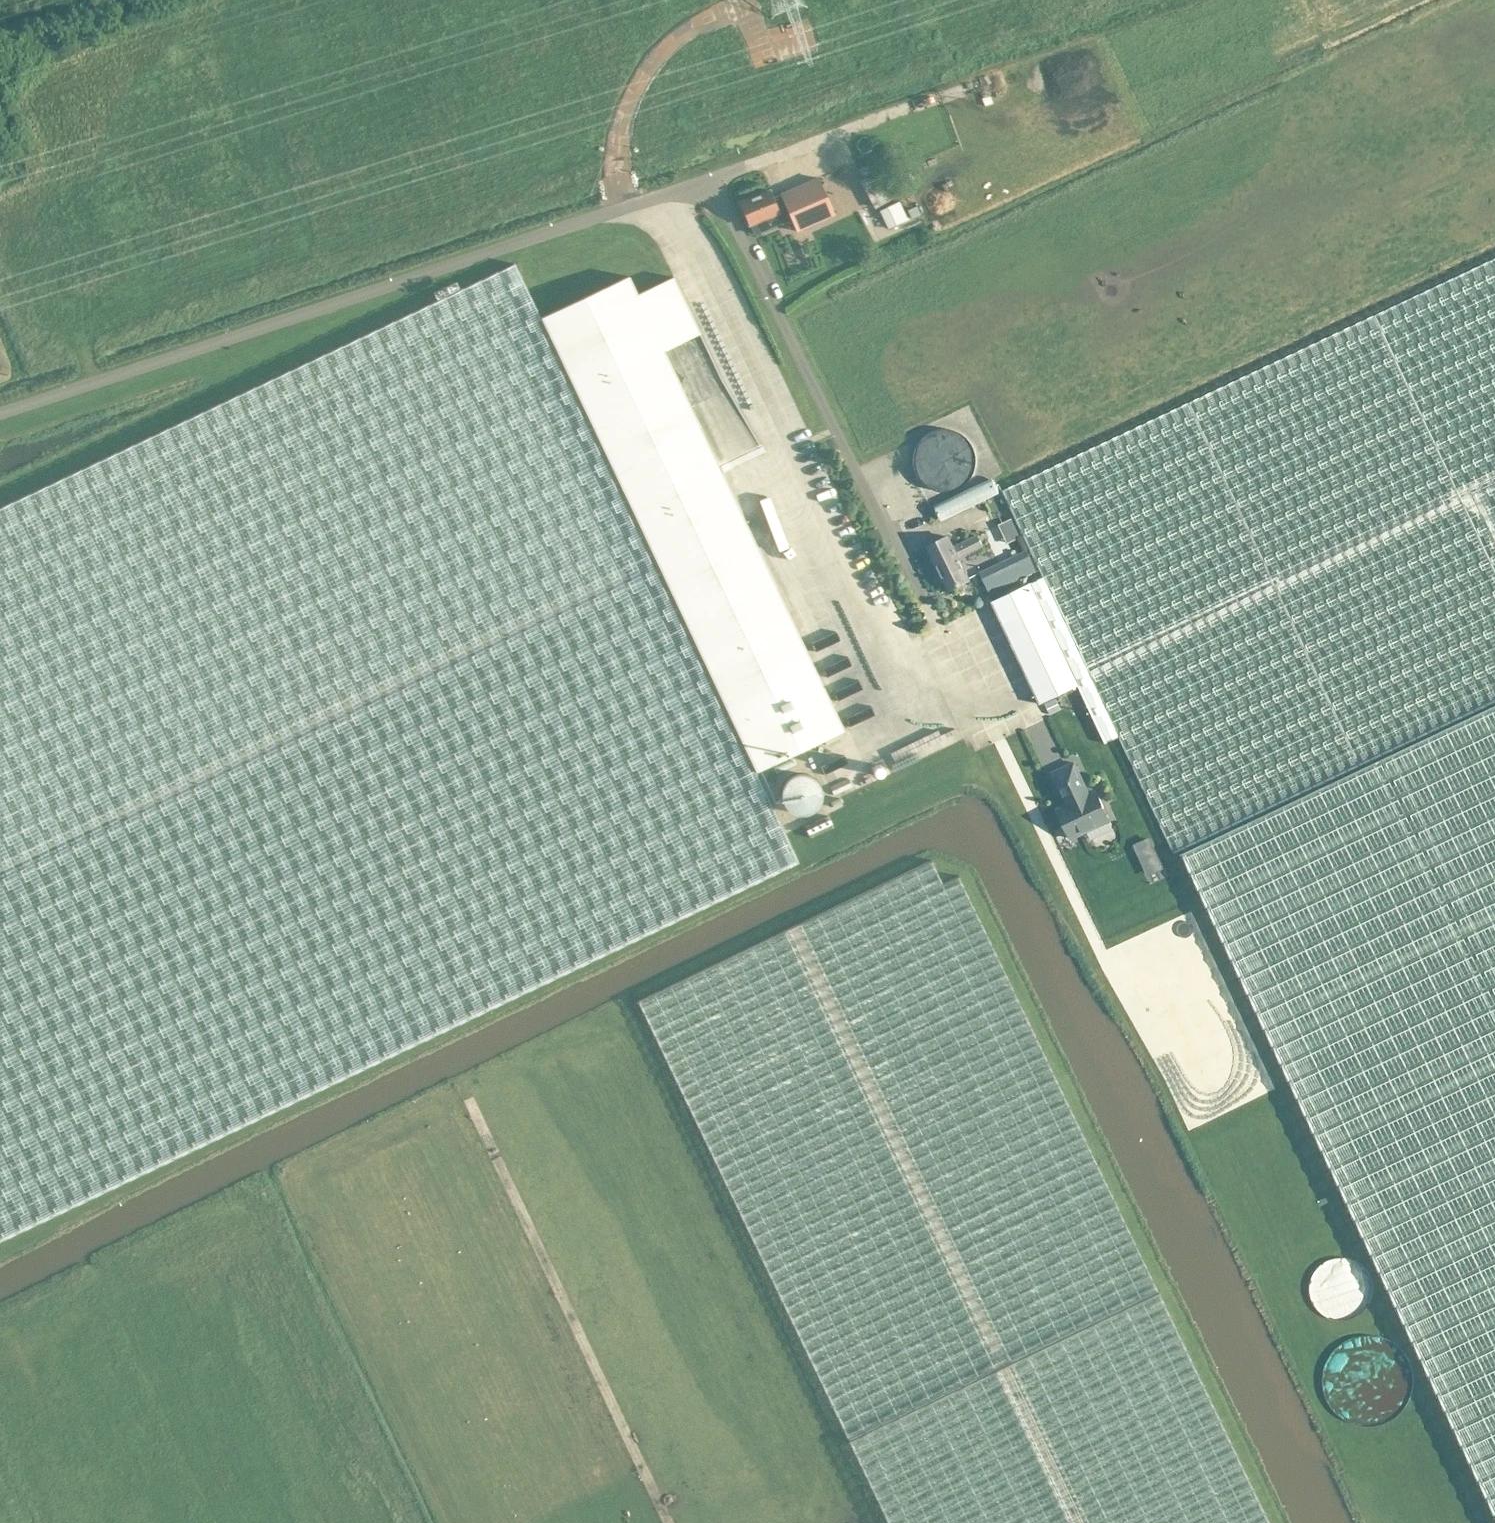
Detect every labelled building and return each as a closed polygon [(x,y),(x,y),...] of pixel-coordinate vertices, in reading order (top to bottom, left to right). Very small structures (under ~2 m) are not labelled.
[(887,147),(896,144),(894,138),(885,142),(887,147)] [(895,153),(887,157),(860,171),(876,200),(911,182),(895,153)] [(819,169),(773,189),(770,182),(739,195),(749,216),(751,216),(754,225),(773,217),(791,209),(796,222),(835,205),(819,169)] [(637,285),(629,267),(541,309),(515,255),(0,500),(0,1233),(799,853),(756,763),(844,721),(655,323),(691,306),(673,268),(637,285)] [(1078,686),(1105,744),(1119,738),(1174,854),(1494,703),(1494,259),(1002,491),(1043,578),(1032,584),(1080,685),(1078,686)] [(936,517),(995,489),(988,473),(928,501),(936,517)] [(980,531),(988,548),(1004,541),(997,524),(980,531)] [(957,559),(982,547),(977,537),(952,549),(947,537),(927,547),(948,591),(968,581),(957,559)] [(979,573),(991,595),(1038,573),(1026,550),(979,573)] [(1080,685),(1032,584),(1032,583),(991,602),(1040,705),(1078,686),(1080,685)] [(1179,865),(1494,1519),(1494,716),(1179,865)] [(1069,839),(1109,821),(1095,792),(1088,796),(1073,763),(1051,773),(1066,806),(1056,811),(1069,839)] [(829,769),(830,781),(848,780),(847,767),(829,769)] [(824,797),(800,805),(807,825),(831,817),(824,797)] [(849,1431),(893,1522),(1079,1522),(1002,1359),(1159,1283),(959,867),(943,874),(933,852),(638,992),(849,1431)] [(1175,1286),(1033,1352),(1114,1522),(1287,1522),(1175,1286)]
